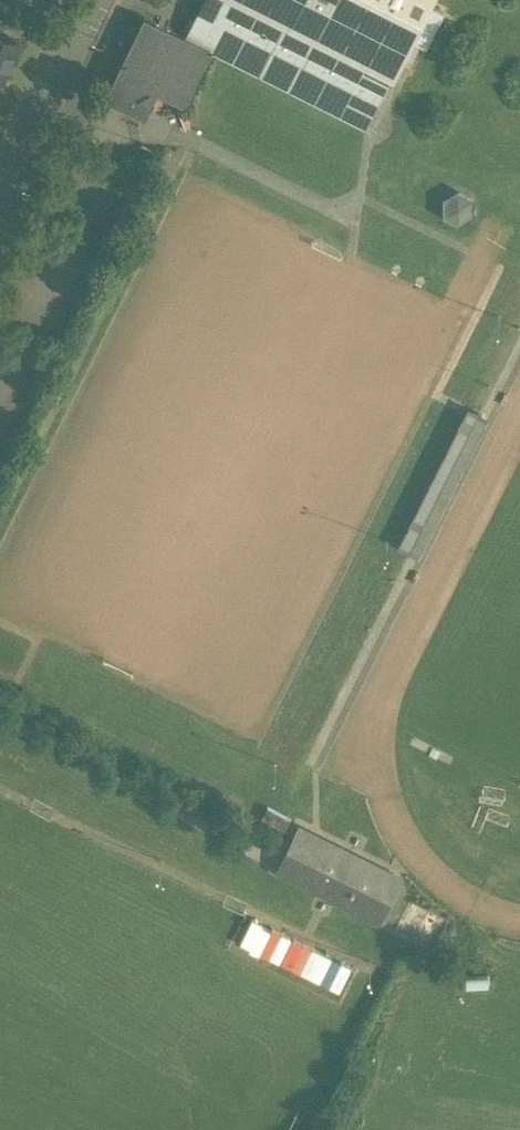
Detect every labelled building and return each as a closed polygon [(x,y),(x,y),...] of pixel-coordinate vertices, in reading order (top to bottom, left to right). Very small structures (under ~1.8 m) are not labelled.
[(195,16),(191,15),(186,26),(190,28),(187,33),(186,33),(186,34),(195,39),(211,47),(356,118),(356,119),(365,124),(392,70),(393,70),(428,0),(203,0),(195,16)] [(138,98),(145,83),(184,102),(211,47),(195,39),(186,34),(144,14),(117,70),(119,71),(106,97),(143,115),(149,104),(138,98)] [(0,29),(0,75),(2,76),(20,39),(0,29)] [(443,197),(443,215),(461,224),(477,213),(475,193),(459,187),(443,197)] [(486,415),(466,405),(399,542),(419,552),(486,415)] [(290,816),(267,804),(261,816),(284,827),(290,816)] [(394,872),(299,825),(288,848),(300,853),(290,874),(372,915),(394,872)] [(448,917),(410,898),(395,927),(433,946),(448,917)]
